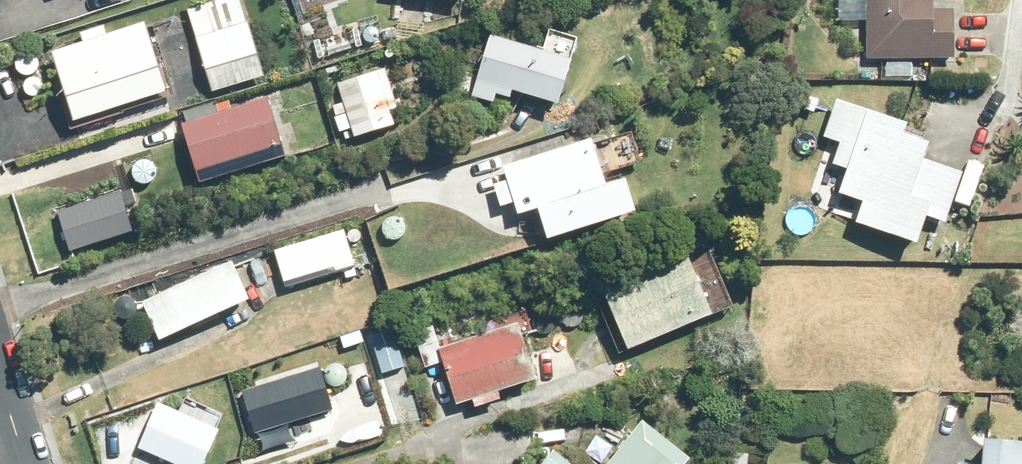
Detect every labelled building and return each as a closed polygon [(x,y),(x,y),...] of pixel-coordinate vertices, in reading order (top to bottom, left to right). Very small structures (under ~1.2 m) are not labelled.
[(214,86),(266,70),(244,0),(210,0),(189,6),(214,86)] [(865,57),(951,55),(951,8),(930,8),(930,0),(864,0),(865,57)] [(85,36),(54,45),(75,111),(169,81),(147,14),(109,26),(107,20),(82,27),(85,36)] [(480,73),(483,74),(481,79),(497,83),(498,78),(551,92),(552,87),(560,89),(570,50),(491,29),(480,73)] [(386,66),(339,81),(351,118),(398,103),(386,66)] [(269,92),(183,120),(201,175),(287,147),(269,92)] [(899,130),(902,120),(831,98),(820,136),(834,141),(827,163),(841,167),(833,191),(857,200),(851,221),(912,241),(922,214),(941,220),(958,170),(919,156),(925,138),(899,130)] [(594,134),(504,162),(519,209),(541,202),(550,231),(639,203),(628,169),(607,175),(594,134)] [(121,189),(57,209),(69,247),(133,227),(121,189)] [(345,227),(275,248),(286,284),(355,263),(345,227)] [(691,252),(606,289),(629,344),(715,307),(691,252)] [(233,257),(143,298),(160,335),(250,293),(233,257)] [(440,345),(445,360),(458,399),(474,393),(477,402),(502,394),(499,385),(537,372),(523,331),(532,328),(527,309),(510,315),(512,321),(441,345),(440,345)] [(440,345),(441,345),(434,325),(414,331),(426,366),(445,360),(440,345)] [(321,364),(242,390),(257,431),(335,406),(321,364)] [(139,444),(188,463),(202,463),(219,423),(159,396),(139,444)] [(982,429),(979,463),(1021,463),(1021,432),(982,429)] [(557,443),(540,463),(583,463),(557,443)] [(733,463),(749,463),(750,450),(734,449),(733,463)]
